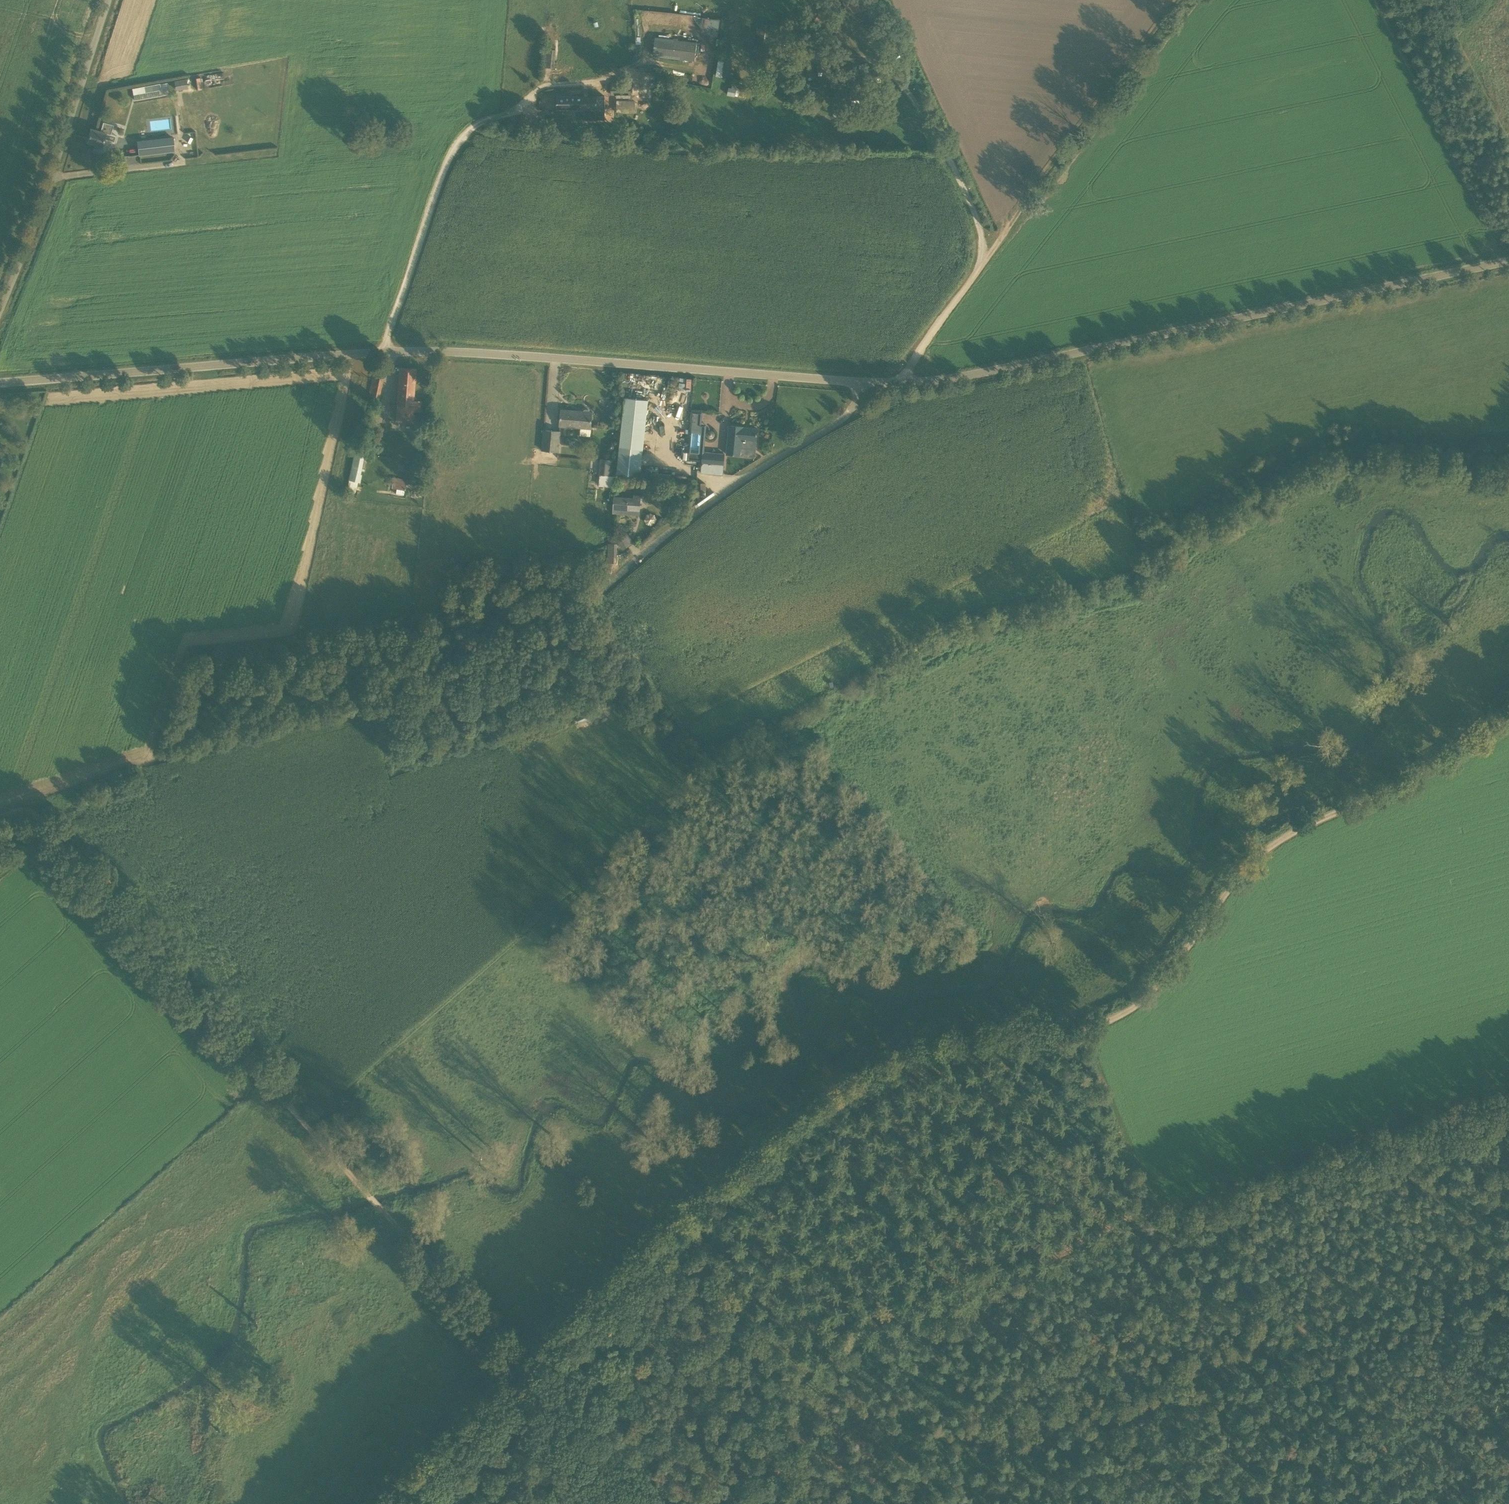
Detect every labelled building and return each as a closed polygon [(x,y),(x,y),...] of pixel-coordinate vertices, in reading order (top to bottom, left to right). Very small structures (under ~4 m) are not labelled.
[(704,17),(703,24),(712,35),(718,36),(720,20),(704,17)] [(785,36),(786,26),(762,24),(761,29),(757,28),(756,41),(769,42),(769,39),(781,40),(782,35),(785,36)] [(655,55),(682,59),(683,41),(657,38),(655,55)] [(720,56),(717,80),(725,81),(728,57),(720,56)] [(637,89),(637,95),(647,95),(647,89),(653,89),(653,77),(642,77),(642,89),(637,89)] [(187,79),(175,80),(174,80),(176,90),(188,88),(187,79)] [(144,86),(132,88),(133,94),(153,91),(152,84),(144,86)] [(730,84),(729,92),(753,95),(754,87),(730,84)] [(612,95),(616,95),(616,98),(631,98),(631,86),(626,86),(612,86),(612,95)] [(605,126),(605,116),(605,96),(558,96),(558,109),(585,110),(585,126),(605,126)] [(616,113),(635,113),(635,100),(616,100),(616,113)] [(106,133),(91,128),(91,129),(90,129),(88,136),(89,136),(87,142),(95,144),(93,151),(111,156),(115,142),(104,139),(106,133)] [(173,136),(137,140),(139,156),(175,151),(173,136)] [(378,401),(383,376),(385,366),(376,364),(369,399),(378,401)] [(415,369),(400,368),(400,367),(399,367),(396,420),(412,422),(413,410),(421,411),(421,401),(414,401),(416,369),(416,368),(415,368),(415,369)] [(620,446),(631,448),(643,449),(648,399),(625,397),(620,446)] [(590,436),(591,428),(592,412),(561,410),(560,425),(581,427),(580,435),(590,436)] [(758,435),(758,434),(757,434),(758,428),(743,427),(743,426),(729,425),(727,454),(741,455),(741,448),(756,450),(757,441),(756,441),(757,435),(758,435)] [(559,452),(561,431),(543,430),(541,450),(559,452)] [(348,479),(349,479),(357,482),(360,482),(362,475),(360,474),(365,451),(355,449),(348,479)] [(723,474),(725,454),(703,452),(701,472),(723,474)] [(599,475),(600,475),(613,476),(614,460),(601,458),(599,475)] [(405,488),(406,481),(394,479),(393,487),(405,488)] [(640,510),(641,495),(634,495),(633,498),(614,497),(613,509),(640,510)] [(617,538),(623,549),(635,543),(628,532),(617,538)] [(610,545),(609,557),(609,563),(616,564),(616,557),(617,558),(617,545),(610,545)] [(600,700),(586,705),(589,715),(603,710),(600,700)]
